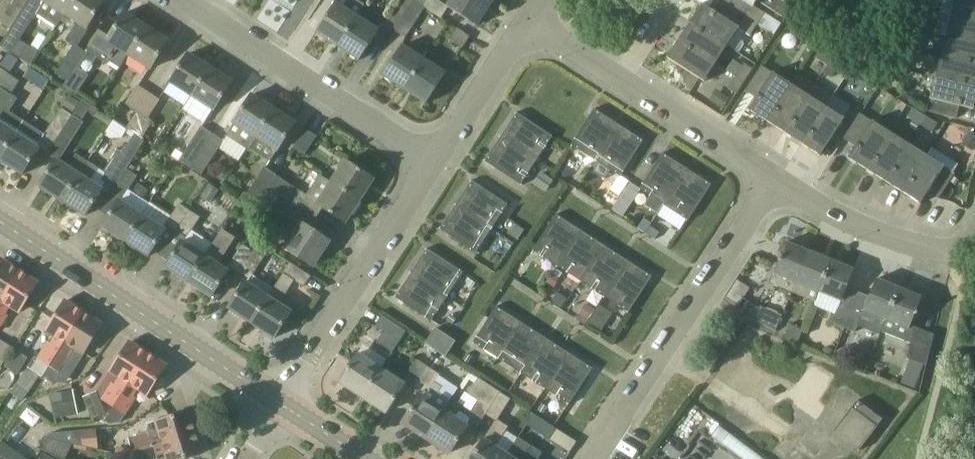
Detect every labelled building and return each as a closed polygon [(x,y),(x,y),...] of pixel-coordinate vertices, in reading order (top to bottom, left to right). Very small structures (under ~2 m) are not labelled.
[(12,28),(23,10),(7,0),(5,0),(0,8),(0,21),(12,28)] [(12,28),(3,43),(15,50),(37,15),(57,27),(65,14),(74,0),(30,0),(23,10),(12,28)] [(74,45),(76,45),(77,44),(105,0),(74,0),(65,14),(78,22),(67,39),(74,45)] [(383,25),(395,33),(414,3),(410,0),(400,0),(383,25)] [(414,3),(425,10),(427,11),(435,0),(410,0),(414,3)] [(491,3),(486,0),(450,0),(447,5),(477,25),(491,3)] [(722,0),(721,0),(714,10),(703,3),(701,5),(702,5),(691,21),(728,45),(738,52),(751,35),(758,23),(722,0)] [(758,23),(765,12),(755,5),(758,0),(722,0),(758,23)] [(758,1),(784,18),(792,6),(783,0),(759,0),(758,1)] [(917,8),(927,10),(929,0),(919,0),(917,8)] [(949,16),(974,22),(974,1),(969,0),(953,0),(949,16)] [(338,46),(358,15),(336,1),(316,32),(338,46)] [(405,40),(425,10),(414,3),(395,33),(405,40)] [(913,22),(914,22),(923,24),(927,10),(917,8),(913,22)] [(121,67),(129,55),(148,26),(126,12),(116,28),(106,21),(88,49),(109,63),(111,60),(121,67)] [(358,15),(338,46),(360,60),(380,29),(358,15)] [(944,36),(974,43),(974,22),(949,16),(944,36)] [(691,21),(681,38),(717,62),(728,45),(691,21)] [(169,40),(148,26),(129,55),(151,69),(169,40)] [(471,36),(458,28),(451,38),(464,47),(471,36)] [(784,46),(788,48),(791,49),(795,47),(797,44),(797,40),(796,36),(792,34),(788,34),(785,36),(783,39),(783,43),(784,46)] [(920,37),(911,34),(910,34),(907,47),(916,50),(920,37)] [(944,36),(939,56),(974,64),(974,43),(944,36)] [(668,57),(705,80),(717,62),(681,38),(670,55),(669,55),(668,57)] [(76,45),(74,45),(56,73),(67,81),(75,69),(86,51),(77,44),(76,45)] [(383,75),(405,89),(425,58),(403,44),(383,75)] [(912,65),(916,50),(907,47),(903,63),(912,65)] [(816,57),(828,65),(833,56),(822,49),(816,57)] [(0,64),(0,65),(0,67),(10,74),(19,60),(8,52),(0,64)] [(192,95),(211,67),(189,53),(171,81),(192,95)] [(846,64),(833,56),(828,65),(836,70),(841,73),(846,64)] [(934,75),(974,85),(974,64),(939,56),(934,75)] [(446,72),(425,58),(405,89),(427,103),(446,72)] [(753,69),(745,63),(736,76),(745,82),(753,69)] [(831,78),(836,70),(828,65),(823,72),(831,78)] [(39,73),(30,67),(24,77),(32,82),(39,73)] [(211,67),(192,95),(214,110),(233,81),(211,67)] [(9,75),(0,68),(0,89),(9,75)] [(770,75),(760,69),(760,68),(746,90),(757,97),(749,109),(751,110),(767,120),(789,86),(771,74),(770,75)] [(85,75),(75,69),(67,81),(77,87),(85,75)] [(727,70),(719,82),(737,94),(745,82),(736,76),(727,70)] [(0,158),(17,132),(24,120),(10,111),(20,95),(13,91),(19,81),(9,75),(0,89),(0,158)] [(928,111),(957,118),(960,105),(974,109),(974,106),(974,102),(974,85),(934,75),(928,100),(930,100),(927,110),(928,111)] [(139,109),(151,90),(141,84),(129,102),(139,109)] [(807,97),(789,86),(767,120),(785,131),(807,97)] [(723,109),(730,98),(716,89),(708,100),(723,109)] [(151,90),(139,109),(127,126),(136,131),(144,136),(155,119),(149,115),(161,97),(151,90)] [(256,136),(274,108),(252,94),(234,122),(235,123),(228,133),(249,147),(256,136)] [(63,104),(61,107),(71,114),(73,111),(79,101),(69,95),(63,104)] [(824,108),(807,97),(785,131),(802,142),(824,108)] [(24,120),(17,132),(0,158),(22,172),(21,173),(23,174),(39,148),(48,154),(73,115),(71,114),(61,107),(45,133),(24,120)] [(596,161),(620,123),(618,125),(596,111),(598,108),(596,107),(572,146),(573,146),(574,144),(597,158),(595,161),(596,161)] [(920,124),(926,115),(913,107),(908,116),(920,124)] [(274,108),(256,136),(278,150),(296,122),(274,108)] [(844,120),(824,108),(802,142),(819,153),(819,154),(821,155),(835,132),(846,139),(861,115),(851,109),(844,120)] [(501,136),(539,161),(554,137),(516,112),(516,113),(518,114),(504,137),(501,135),(501,136)] [(73,115),(48,154),(56,159),(57,158),(59,159),(83,122),(81,120),(79,119),(73,115)] [(871,122),(861,115),(846,139),(856,146),(848,158),(850,159),(851,158),(868,169),(892,131),(873,119),(871,122)] [(920,124),(933,132),(938,123),(926,115),(920,124)] [(185,145),(199,127),(185,117),(172,135),(185,145)] [(108,133),(123,138),(127,125),(112,120),(108,133)] [(620,123),(596,161),(596,162),(598,159),(621,174),(645,139),(643,138),(642,140),(619,126),(621,123),(620,123)] [(193,166),(216,131),(205,124),(182,159),(193,166)] [(306,128),(295,145),(307,152),(318,136),(306,128)] [(225,137),(216,131),(193,166),(203,172),(225,137)] [(885,180),(909,142),(892,131),(868,169),(885,180)] [(962,143),(973,150),(974,147),(974,134),(970,131),(962,143)] [(102,180),(115,188),(128,169),(145,141),(135,134),(123,152),(118,149),(105,170),(107,171),(102,180)] [(539,161),(501,136),(500,136),(503,138),(488,160),(486,158),(485,160),(523,185),(539,161)] [(926,153),(909,142),(885,180),(902,191),(926,153)] [(70,166),(59,159),(57,158),(56,159),(40,185),(41,186),(42,185),(63,199),(89,160),(78,153),(70,166)] [(943,164),(926,153),(902,191),(919,201),(919,202),(921,203),(928,191),(939,198),(956,173),(945,166),(945,165),(944,164),(943,164)] [(665,203),(687,170),(686,169),(663,154),(642,187),(665,202),(665,203)] [(104,187),(92,180),(100,167),(89,160),(63,199),(85,213),(84,214),(86,215),(104,187)] [(332,182),(361,200),(375,178),(346,160),(332,182)] [(268,186),(276,174),(264,167),(246,193),(259,202),(268,186)] [(138,175),(128,169),(115,188),(125,195),(138,175)] [(687,170),(665,203),(666,203),(690,218),(711,185),(710,184),(687,170)] [(546,190),(547,189),(553,180),(540,171),(534,180),(534,182),(546,190)] [(276,174),(268,186),(281,194),(294,203),(302,191),(276,174)] [(319,174),(307,194),(309,195),(307,197),(324,207),(346,222),(361,200),(332,182),(319,174)] [(620,196),(629,181),(625,178),(621,175),(620,174),(610,190),(620,196)] [(456,204),(494,229),(494,228),(492,227),(507,204),(509,206),(510,205),(472,180),(471,181),(474,183),(459,205),(456,203),(456,204)] [(623,216),(641,190),(640,190),(641,188),(631,182),(613,210),(623,216)] [(133,192),(134,192),(144,198),(149,190),(138,183),(133,191),(133,192)] [(213,201),(219,190),(209,183),(202,194),(201,196),(211,203),(213,201)] [(294,203),(281,194),(271,209),(280,215),(283,212),(301,224),(286,247),(314,265),(326,245),(330,248),(333,243),(310,228),(317,218),(294,203)] [(143,214),(120,199),(103,226),(104,227),(105,226),(126,240),(143,214)] [(166,223),(177,231),(192,207),(181,200),(170,218),(166,223)] [(494,229),(456,204),(458,206),(444,228),(441,227),(440,228),(478,253),(479,252),(476,250),(491,228),(494,229)] [(202,214),(192,207),(177,231),(187,237),(191,232),(202,214)] [(149,256),(154,248),(165,229),(143,214),(126,240),(148,254),(147,255),(149,256)] [(559,264),(580,231),(557,216),(535,248),(558,264),(559,264)] [(650,226),(652,223),(644,218),(638,228),(646,233),(650,226)] [(524,229),(513,222),(507,232),(518,239),(524,229)] [(225,226),(206,255),(189,281),(211,295),(211,296),(212,297),(229,270),(218,263),(237,234),(225,226)] [(650,226),(646,233),(654,239),(659,232),(650,226)] [(581,231),(580,231),(559,264),(560,264),(582,279),(604,246),(603,246),(581,231)] [(260,239),(254,248),(241,270),(252,277),(271,247),(260,239)] [(206,255),(183,241),(171,259),(166,267),(167,268),(168,267),(189,281),(206,255)] [(230,263),(241,270),(254,248),(243,242),(230,263)] [(770,282),(793,292),(809,251),(787,242),(770,282)] [(605,247),(604,246),(582,279),(583,280),(606,294),(627,262),(627,261),(605,247)] [(411,272),(449,297),(450,296),(447,295),(462,272),(464,274),(465,273),(427,248),(426,249),(429,251),(414,273),(412,271),(411,272)] [(809,251),(793,292),(816,301),(819,292),(832,260),(809,251)] [(20,271),(2,258),(0,261),(0,302),(20,271)] [(819,292),(842,301),(848,286),(855,269),(832,260),(819,292)] [(269,295),(252,322),(274,336),(273,337),(275,338),(292,311),(280,303),(295,280),(304,285),(311,274),(291,261),(269,295)] [(628,262),(627,262),(606,294),(607,295),(630,310),(652,277),(651,276),(628,262)] [(0,302),(0,326),(8,314),(5,312),(10,304),(20,311),(39,282),(20,271),(0,302)] [(449,297),(411,272),(414,274),(399,296),(396,295),(395,296),(434,321),(434,320),(432,318),(446,296),(449,297)] [(555,287),(561,278),(553,273),(547,282),(555,287)] [(850,313),(845,326),(856,330),(858,325),(881,334),(882,331),(887,319),(900,288),(877,278),(870,295),(861,317),(850,313)] [(231,308),(252,322),(269,295),(245,281),(229,308),(230,309),(231,308)] [(727,295),(740,303),(746,294),(743,292),(741,291),(737,287),(733,285),(731,289),(727,295)] [(900,288),(887,319),(882,331),(912,343),(908,358),(927,365),(935,334),(911,325),(916,314),(917,314),(918,312),(917,311),(923,297),(900,288)] [(561,289),(553,302),(563,309),(572,295),(561,289)] [(37,355),(29,366),(40,374),(43,376),(44,374),(84,312),(66,300),(47,329),(54,333),(39,356),(37,355)] [(749,300),(742,311),(754,320),(763,306),(762,303),(757,300),(754,304),(749,300)] [(595,308),(586,302),(579,312),(588,318),(595,308)] [(613,312),(600,304),(589,321),(602,329),(613,312)] [(500,356),(521,323),(520,323),(498,308),(497,307),(476,341),(500,356)] [(845,326),(850,313),(839,309),(837,314),(834,321),(845,326)] [(84,312),(44,374),(56,382),(61,373),(62,373),(77,348),(85,353),(103,324),(84,312)] [(384,329),(378,340),(394,350),(408,329),(384,313),(377,324),(384,329)] [(451,314),(447,319),(453,324),(457,318),(451,314)] [(521,323),(500,356),(523,371),(545,338),(544,338),(521,323)] [(793,323),(787,339),(799,344),(805,328),(793,323)] [(426,342),(429,343),(446,355),(457,339),(437,326),(426,342)] [(545,338),(523,371),(524,372),(546,386),(547,386),(568,354),(568,353),(545,338)] [(3,362),(13,347),(0,339),(0,366),(3,362)] [(103,399),(114,407),(149,353),(130,341),(112,370),(122,376),(116,384),(114,383),(103,399)] [(839,351),(845,361),(855,354),(849,344),(839,351)] [(3,362),(17,372),(27,357),(13,347),(3,362)] [(149,353),(114,407),(125,413),(136,397),(134,395),(139,387),(149,394),(167,365),(149,353)] [(340,381),(364,396),(382,369),(359,353),(340,381)] [(569,354),(568,354),(547,386),(547,387),(571,402),(592,369),(591,368),(569,354)] [(406,378),(417,385),(430,365),(419,358),(406,378)] [(892,359),(886,374),(898,379),(904,364),(892,359)] [(439,371),(430,365),(417,385),(426,391),(422,396),(421,395),(403,422),(427,437),(444,410),(451,400),(435,389),(440,383),(434,379),(439,371)] [(796,393),(810,403),(829,375),(814,365),(796,393)] [(40,374),(29,366),(13,392),(24,399),(40,374)] [(405,384),(382,369),(364,396),(387,412),(405,384)] [(480,399),(464,423),(468,425),(476,430),(487,413),(501,391),(479,377),(470,392),(480,399)] [(51,393),(56,418),(80,413),(75,389),(51,393)] [(98,391),(83,396),(92,418),(106,412),(98,391)] [(511,398),(501,391),(487,413),(497,420),(498,419),(511,398)] [(883,419),(867,407),(859,400),(835,432),(860,450),(883,419)] [(120,423),(125,413),(114,407),(109,415),(105,421),(111,424),(120,423)] [(450,453),(468,425),(464,423),(444,410),(427,437),(450,453)] [(151,431),(132,437),(136,450),(196,432),(190,411),(148,423),(151,431)] [(535,413),(528,424),(550,438),(571,452),(577,442),(556,428),(535,413)] [(498,419),(497,420),(485,438),(484,438),(471,458),(504,458),(508,454),(495,446),(508,426),(498,419)] [(51,431),(47,438),(63,441),(73,444),(90,447),(99,449),(98,427),(51,431)] [(136,450),(138,458),(153,458),(159,457),(158,454),(167,452),(169,458),(183,458),(203,453),(196,432),(136,450)] [(504,458),(538,458),(543,452),(531,445),(519,437),(508,454),(504,458)] [(73,444),(63,441),(47,438),(42,449),(62,458),(65,458),(73,444)] [(6,458),(28,458),(5,443),(0,449),(0,455),(6,458)]
